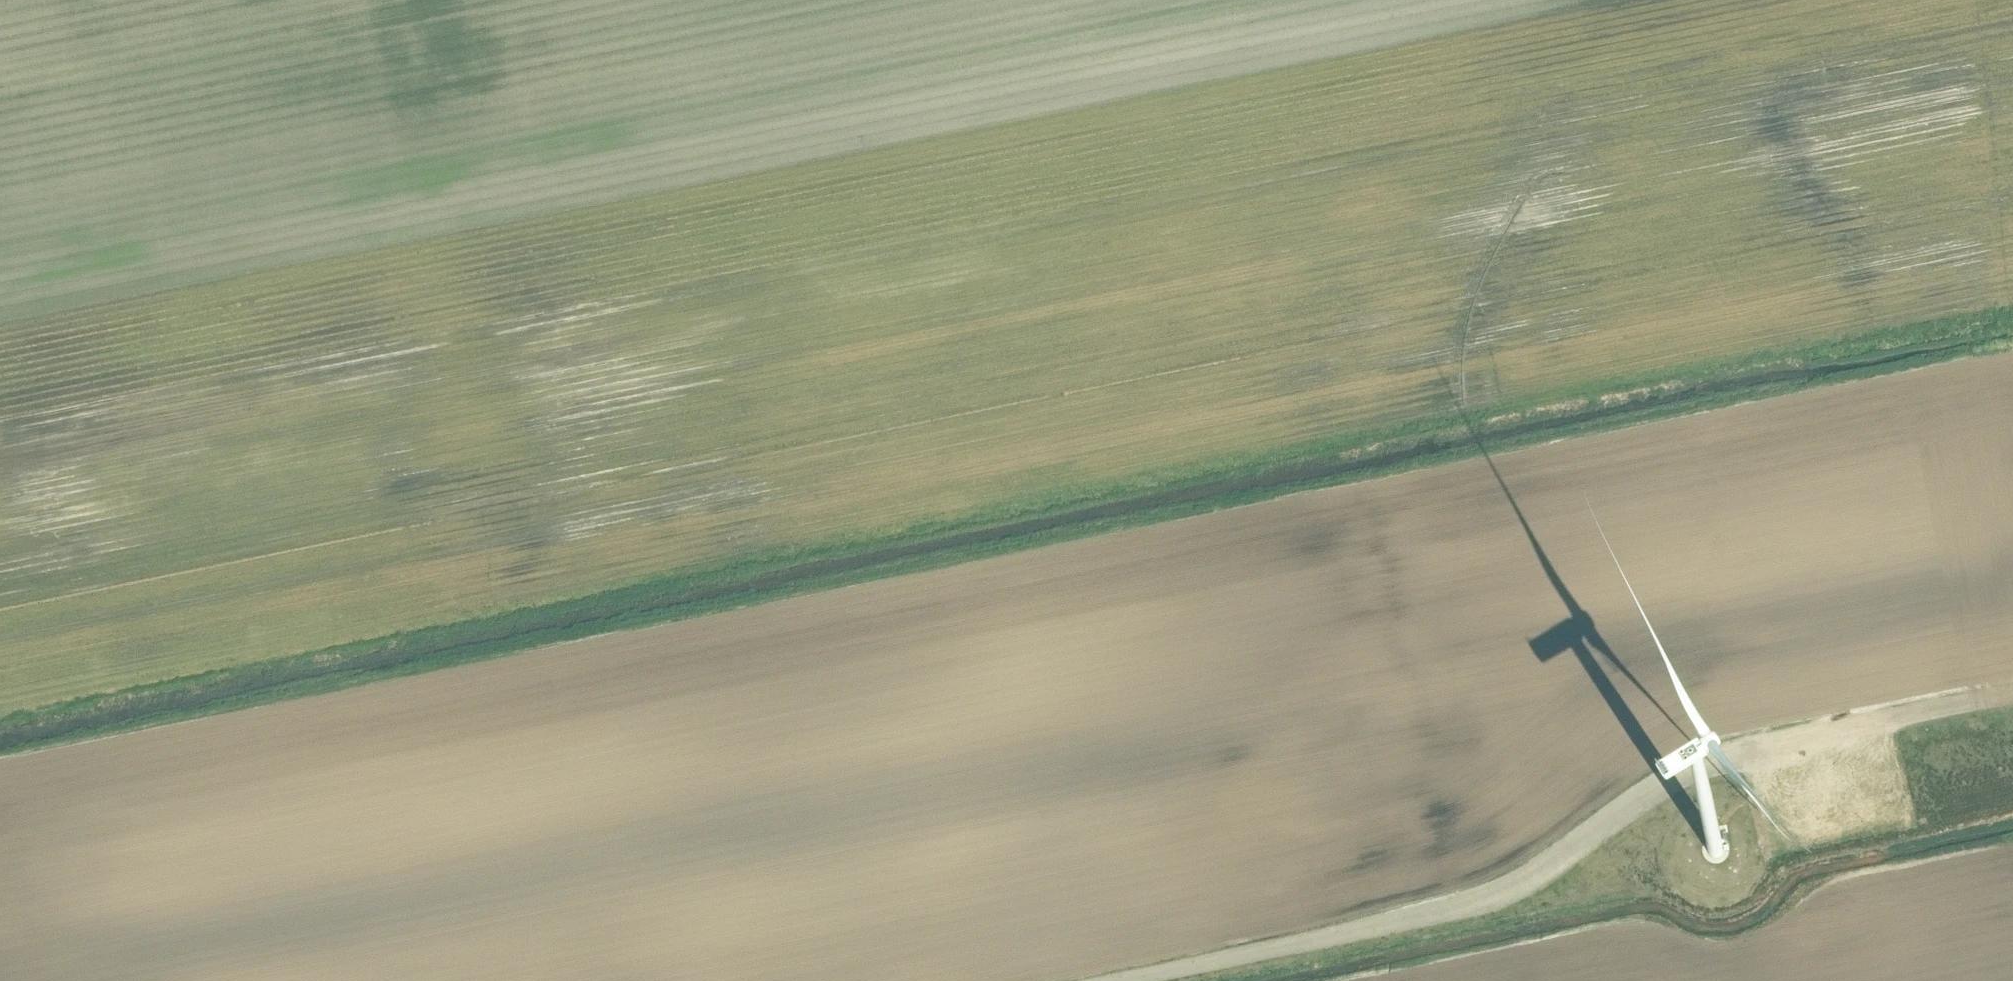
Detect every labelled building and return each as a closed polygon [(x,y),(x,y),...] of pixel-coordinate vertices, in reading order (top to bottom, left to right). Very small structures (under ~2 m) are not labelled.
[(1725,855),(1725,854),(1725,853),(1725,852),(1725,851),(1724,851),(1724,850),(1724,849),(1723,849),(1723,848),(1722,848),(1722,847),(1721,847),(1720,847),(1720,846),(1719,846),(1718,846),(1717,846),(1716,846),(1715,846),(1714,846),(1714,847),(1713,847),(1712,847),(1712,848),(1711,848),(1711,849),(1710,849),(1710,850),(1710,851),(1709,852),(1709,853),(1709,854),(1709,855),(1709,856),(1710,857),(1710,858),(1710,859),(1711,859),(1711,860),(1712,860),(1712,861),(1713,861),(1714,861),(1714,862),(1715,862),(1716,862),(1717,862),(1718,862),(1719,862),(1720,862),(1720,861),(1721,861),(1722,861),(1722,860),(1723,860),(1723,859),(1724,859),(1724,858),(1724,857),(1725,857),(1725,856),(1725,855)]
